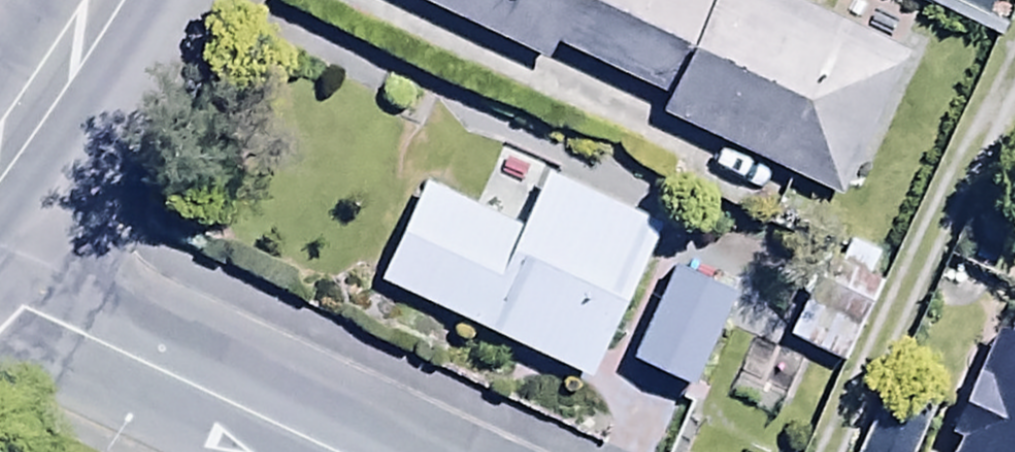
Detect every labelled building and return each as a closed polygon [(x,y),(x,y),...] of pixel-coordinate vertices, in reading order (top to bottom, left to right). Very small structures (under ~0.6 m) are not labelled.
[(544,58),(552,40),(664,93),(656,109),(840,195),(907,50),(801,0),(420,0),(544,58)] [(425,141),(377,241),(591,343),(664,190),(546,134),(520,187),(425,141)] [(731,263),(672,234),(626,327),(684,356),(731,263)] [(808,287),(785,336),(843,363),(866,314),(808,287)] [(1011,297),(988,347),(980,343),(943,426),(956,432),(947,451),(1014,451),(1014,299),(1011,297)] [(937,397),(889,374),(852,451),(911,451),(937,397)]
